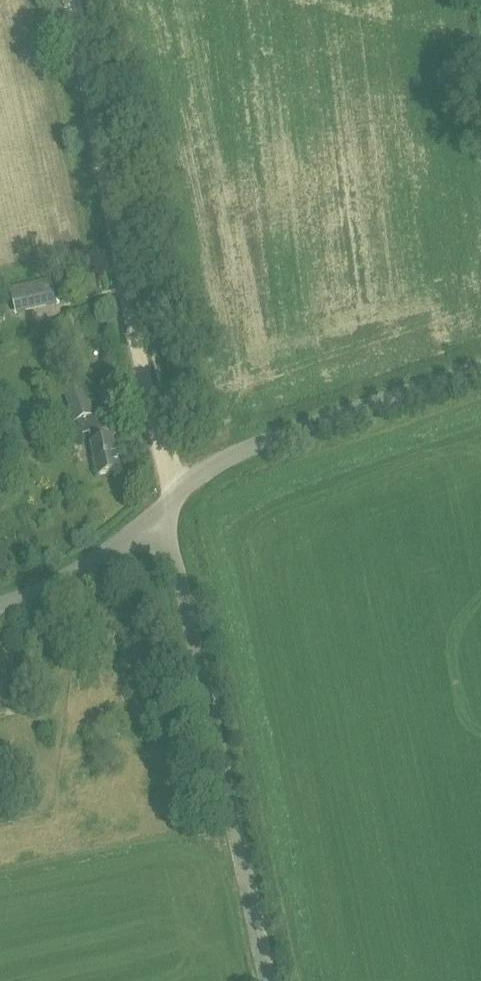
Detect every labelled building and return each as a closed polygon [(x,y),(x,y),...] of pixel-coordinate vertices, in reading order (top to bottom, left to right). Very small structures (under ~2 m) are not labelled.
[(11,287),(17,313),(55,304),(49,279),(11,287)] [(109,368),(115,366),(118,361),(117,356),(112,353),(106,354),(103,359),(104,365),(109,368)] [(49,373),(41,375),(44,390),(52,388),(49,373)] [(78,421),(95,415),(84,384),(64,391),(75,422),(78,421)] [(115,426),(103,429),(89,432),(99,475),(120,471),(117,457),(122,455),(115,426)]
